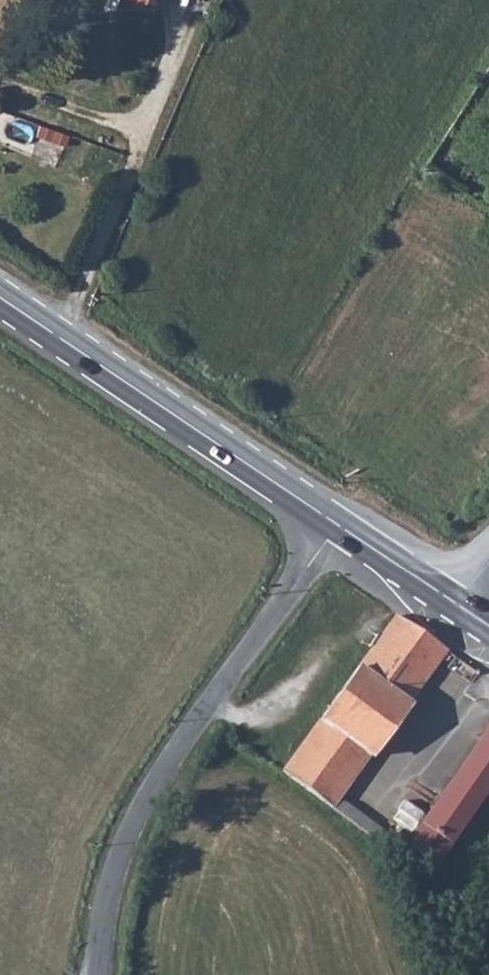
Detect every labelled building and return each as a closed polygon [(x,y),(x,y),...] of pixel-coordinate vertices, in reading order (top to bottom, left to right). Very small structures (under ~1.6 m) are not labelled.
[(448,652),(397,617),(341,698),(392,734),(448,652)] [(287,776),(337,813),(346,801),(392,734),(341,698),(287,776)] [(455,779),(481,797),(488,786),(488,729),(455,779)] [(455,779),(409,847),(426,859),(433,866),(481,797),(455,779)] [(409,847),(346,801),(337,813),(396,856),(416,872),(426,859),(409,847)]
